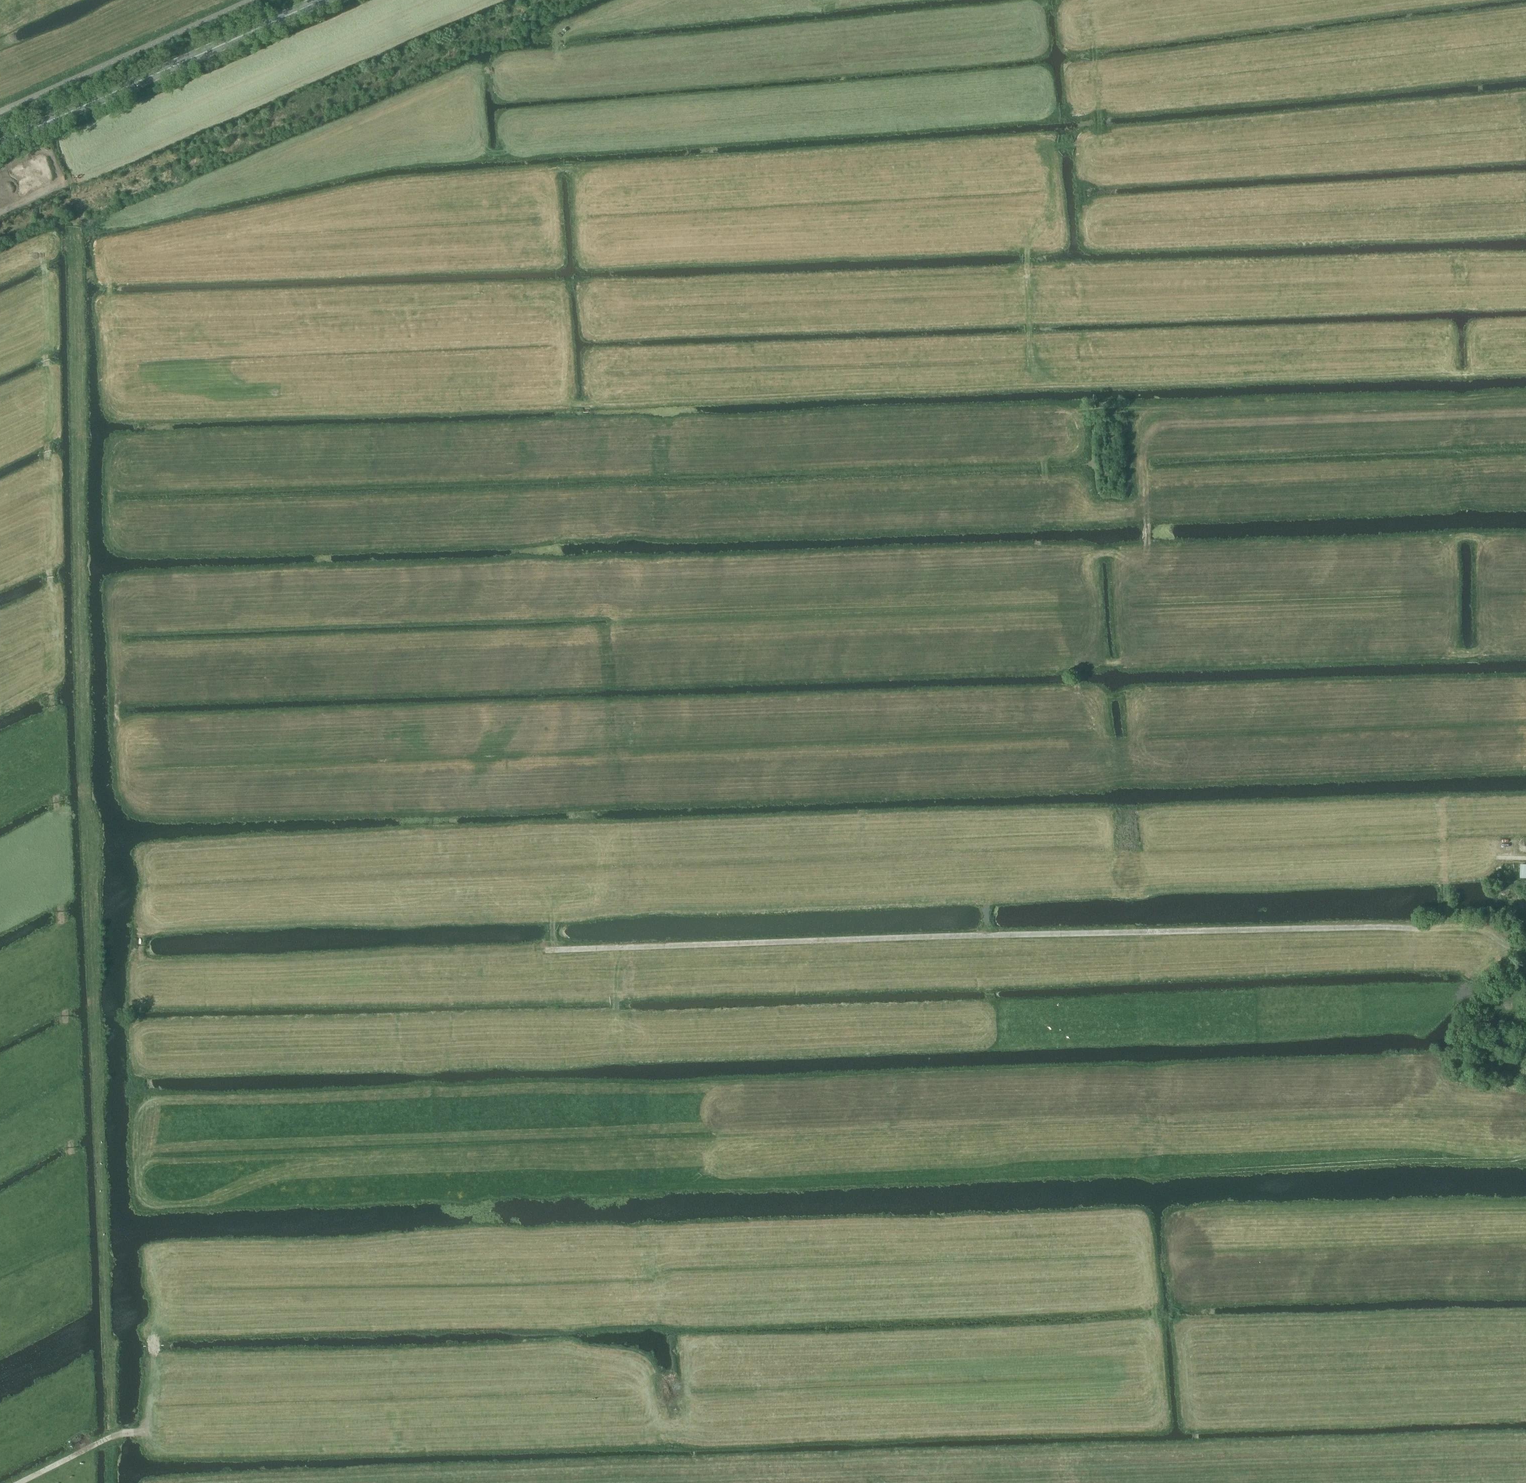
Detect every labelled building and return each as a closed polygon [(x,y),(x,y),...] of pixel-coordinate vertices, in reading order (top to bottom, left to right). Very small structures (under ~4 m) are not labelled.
[(1473,1031),(1493,1031),(1493,1023),(1473,1023),(1473,1031)]
